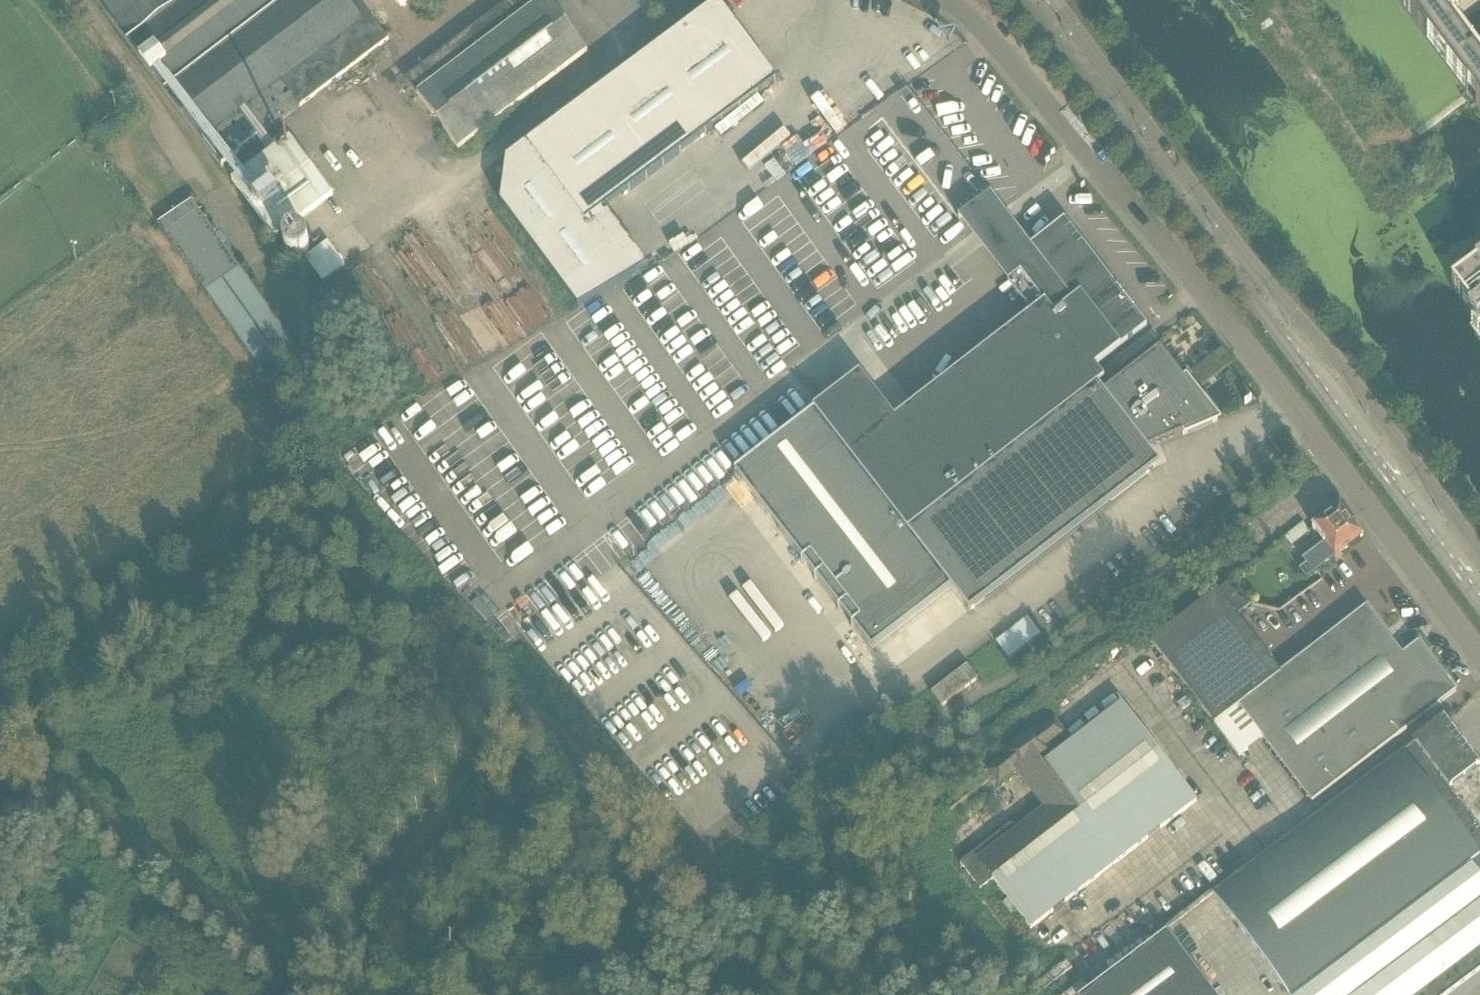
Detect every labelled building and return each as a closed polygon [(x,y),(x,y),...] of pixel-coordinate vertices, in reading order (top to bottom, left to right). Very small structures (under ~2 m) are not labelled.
[(221,167),(387,41),(357,0),(95,0),(221,167)] [(445,133),(458,150),(587,52),(548,0),(511,0),(405,81),(445,133)] [(1397,0),(1466,93),(1467,93),(1477,105),(1476,105),(1479,111),(1479,0),(1397,0)] [(506,160),(500,204),(578,309),(648,268),(605,210),(777,82),(718,2),(506,160)] [(930,37),(910,50),(922,68),(942,56),(930,37)] [(333,198),(290,139),(232,182),(275,240),(333,198)] [(261,371),(291,349),(191,201),(157,224),(261,371)] [(387,249),(432,311),(462,289),(416,227),(387,249)] [(286,263),(310,246),(296,228),(273,245),(286,263)] [(908,531),(1104,380),(1095,368),(1147,328),(1106,276),(1100,280),(1063,233),(1016,269),(1043,304),(895,419),(860,374),(812,410),(814,412),(817,409),(908,531)] [(1475,263),(1477,265),(1452,284),(1470,309),(1468,310),(1477,321),(1479,319),(1479,259),(1475,263)] [(1104,380),(908,531),(817,409),(814,412),(734,473),(871,650),(951,589),(969,612),(1153,470),(1145,450),(1182,434),(1183,436),(1217,421),(1194,391),(1191,394),(1182,383),(1185,381),(1160,349),(1103,393),(1098,385),(1104,380)] [(1340,507),(1311,529),(1323,544),(1303,559),(1307,565),(1299,571),(1306,579),(1362,537),(1340,507)] [(1152,643),(1215,725),(1240,757),(1263,739),(1311,802),(1455,691),(1419,643),(1403,655),(1366,607),(1281,673),(1237,616),(1252,605),(1233,581),(1152,643)] [(1027,617),(996,641),(1010,659),(1041,635),(1027,617)] [(967,666),(958,673),(968,687),(978,680),(967,666)] [(968,687),(958,673),(931,693),(942,708),(968,687)] [(1011,825),(960,864),(979,889),(992,878),(1033,930),(1198,802),(1122,704),(1052,758),(1024,781),(1044,808),(1015,830),(1011,825)] [(1406,749),(1213,894),(1288,994),(1445,994),(1479,969),(1479,769),(1444,721),(1406,749)] [(1008,759),(991,772),(999,783),(1016,770),(1024,781),(1052,758),(1045,749),(1065,734),(1056,722),(1039,735),(1035,729),(1004,754),(1008,759)] [(668,785),(677,795),(690,783),(666,758),(662,762),(676,777),(668,785)] [(1084,994),(1214,994),(1167,932),(1084,994)]
